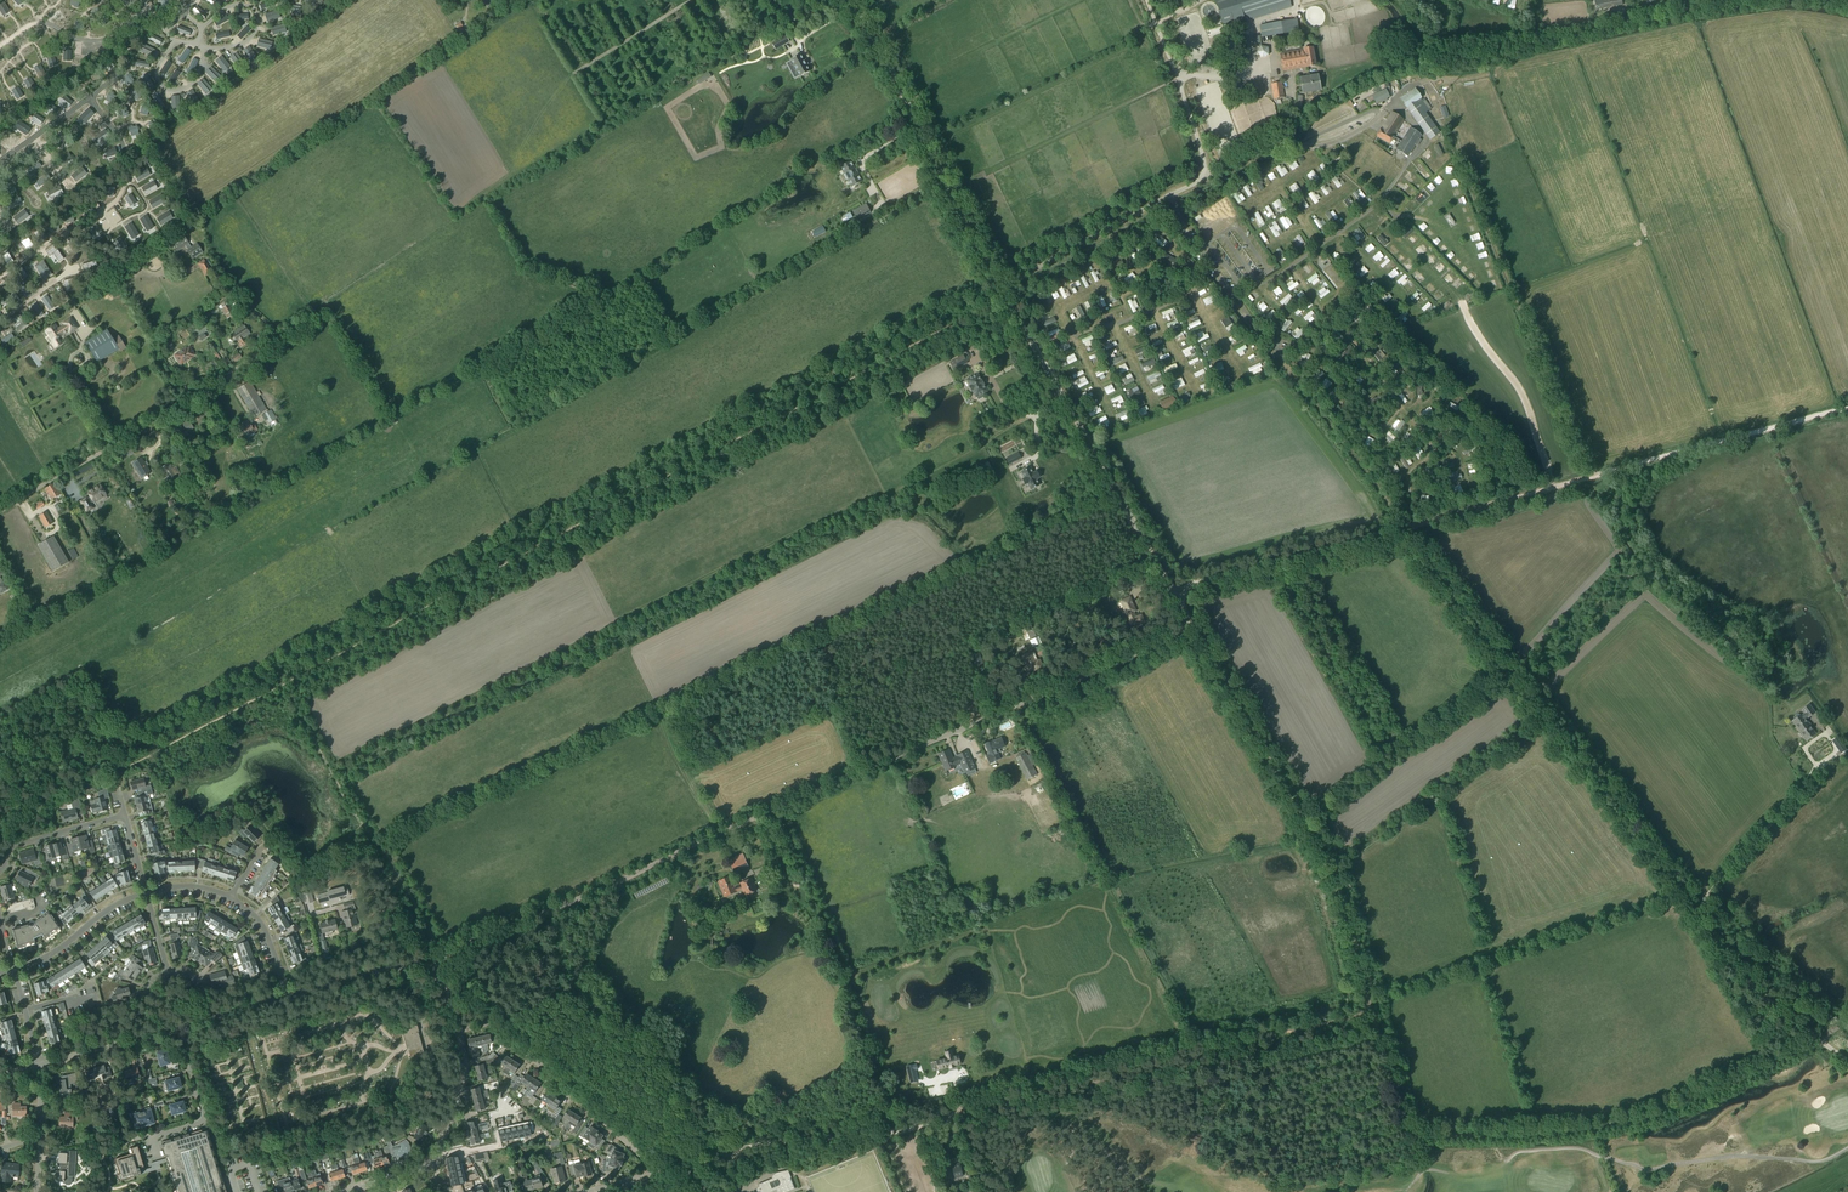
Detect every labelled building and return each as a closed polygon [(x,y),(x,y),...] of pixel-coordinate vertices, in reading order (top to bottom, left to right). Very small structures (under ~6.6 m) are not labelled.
[(73,7),(74,7),(74,8),(76,9),(77,8),(78,8),(79,4),(81,4),(82,1),(80,0),(75,0),(73,6),(73,7)] [(273,0),(260,5),(262,10),(275,5),(273,0)] [(488,8),(496,3),(494,0),(482,0),(488,8)] [(1181,0),(1163,0),(1165,8),(1182,3),(1181,0)] [(1223,23),(1249,16),(1250,19),(1292,6),(1290,0),(1216,0),(1223,23)] [(0,2),(0,11),(3,16),(6,14),(6,15),(7,14),(9,12),(3,1),(0,2)] [(196,7),(193,10),(203,20),(206,16),(196,7)] [(278,11),(265,15),(267,22),(280,18),(279,15),(279,13),(278,11)] [(100,24),(101,25),(100,26),(103,27),(103,26),(105,26),(106,22),(108,23),(109,20),(108,19),(108,18),(103,16),(103,17),(100,24)] [(226,16),(214,22),(217,27),(229,20),(226,16)] [(1275,35),(1299,31),(1297,19),(1273,24),(1275,35)] [(460,23),(455,26),(458,30),(458,29),(462,35),(465,33),(461,27),(463,27),(460,23)] [(284,24),(271,28),(273,36),(287,32),(284,24)] [(1262,38),(1269,36),(1267,24),(1259,26),(1262,38)] [(178,26),(176,31),(189,36),(190,31),(178,26)] [(246,26),(237,36),(241,40),(250,30),(246,26)] [(229,32),(216,34),(217,40),(230,37),(229,32)] [(151,34),(148,39),(160,45),(162,40),(151,34)] [(775,50),(789,42),(786,36),(772,44),(775,50)] [(1248,37),(1241,37),(1244,64),(1251,63),(1248,37)] [(259,39),(257,47),(271,50),(272,43),(259,39)] [(143,44),(139,51),(152,57),(155,51),(143,44)] [(1262,59),(1269,55),(1268,48),(1261,46),(1257,53),(1262,59)] [(249,47),(243,51),(251,62),(253,61),(255,60),(254,60),(257,58),(249,47)] [(180,58),(178,61),(180,63),(181,62),(183,64),(191,51),(187,48),(180,58)] [(1307,68),(1316,66),(1312,48),(1304,49),(1304,50),(1281,55),(1283,71),(1307,66),(1307,68)] [(236,53),(230,58),(238,69),(244,64),(236,53)] [(800,77),(810,72),(800,55),(791,60),(800,77)] [(54,56),(47,58),(50,67),(57,65),(54,56)] [(222,57),(216,62),(224,72),(227,70),(228,69),(230,67),(222,57)] [(188,69),(186,72),(189,74),(190,73),(192,74),(198,61),(193,59),(188,69)] [(167,61),(160,72),(164,75),(172,64),(167,61)] [(41,66),(34,69),(39,78),(46,74),(41,66)] [(211,68),(206,73),(216,83),(221,77),(211,68)] [(176,70),(168,81),(173,84),(180,73),(176,70)] [(143,76),(141,78),(150,90),(154,87),(148,77),(146,74),(143,76)] [(1304,92),(1320,89),(1317,76),(1301,79),(1304,92)] [(31,79),(24,82),(29,91),(36,87),(31,79)] [(203,79),(197,84),(206,95),(212,90),(203,79)] [(1274,99),(1284,97),(1282,82),(1272,84),(1274,99)] [(18,88),(12,92),(17,100),(23,96),(18,88)] [(1386,89),(1372,96),(1377,104),(1390,97),(1386,89)] [(1422,100),(1421,99),(1422,98),(1415,89),(1400,98),(1407,108),(1430,140),(1440,133),(1425,113),(1431,109),(1424,99),(1422,100)] [(192,91),(186,95),(193,106),(195,105),(197,104),(196,104),(199,102),(192,91)] [(154,95),(152,96),(160,109),(164,106),(158,96),(157,93),(154,95)] [(179,97),(171,98),(172,111),(175,111),(176,111),(179,111),(179,97)] [(1443,118),(1449,116),(1445,106),(1439,108),(1443,118)] [(1394,136),(1403,122),(1404,121),(1391,113),(1381,129),(1377,136),(1389,143),(1394,136)] [(1417,146),(1421,140),(1419,139),(1421,136),(1420,135),(1410,128),(1397,149),(1408,157),(1415,145),(1417,146)] [(857,175),(854,169),(850,162),(845,165),(841,168),(845,174),(844,175),(847,181),(848,180),(852,187),(861,182),(857,175)] [(150,202),(153,209),(165,203),(162,196),(150,202)] [(857,220),(870,213),(866,206),(853,213),(857,220)] [(824,227),(813,233),(816,238),(826,232),(824,227)] [(181,237),(179,234),(175,237),(174,235),(165,241),(169,246),(172,244),(177,252),(185,247),(187,250),(186,250),(192,259),(202,252),(196,244),(191,247),(183,236),(181,237)] [(28,238),(21,243),(27,251),(34,247),(28,238)] [(154,257),(158,255),(157,253),(168,246),(166,243),(152,253),(153,255),(152,255),(154,257)] [(6,254),(1,257),(8,266),(14,262),(10,256),(11,256),(8,252),(6,254)] [(205,277),(212,273),(204,259),(197,263),(205,277)] [(135,273),(145,267),(140,261),(131,267),(135,273)] [(44,262),(35,267),(43,280),(52,274),(44,262)] [(1324,271),(1337,287),(1344,281),(1331,265),(1324,271)] [(6,296),(1,299),(5,305),(17,296),(14,292),(7,297),(6,296)] [(47,295),(41,299),(49,311),(55,307),(47,295)] [(232,312),(227,302),(218,307),(219,310),(223,309),(228,319),(234,316),(235,315),(233,311),(232,312)] [(36,303),(32,306),(40,317),(44,315),(36,303)] [(21,324),(16,328),(19,332),(27,325),(20,315),(16,318),(21,324)] [(70,333),(77,328),(70,319),(63,324),(64,325),(58,330),(55,325),(45,332),(49,337),(47,338),(50,344),(51,343),(55,349),(61,344),(57,339),(68,331),(70,333)] [(1380,334),(1384,327),(1377,323),(1375,321),(1373,322),(1372,323),(1373,324),(1371,327),(1371,330),(1380,334)] [(244,341),(243,339),(250,334),(244,325),(234,331),(235,333),(232,335),(236,342),(239,340),(241,344),(239,345),(241,348),(247,344),(245,340),(244,341)] [(201,341),(207,338),(204,334),(207,332),(203,326),(195,331),(197,335),(193,337),(196,342),(200,339),(201,341)] [(113,340),(107,330),(85,343),(97,363),(119,350),(120,352),(125,349),(118,337),(113,340)] [(22,347),(31,341),(28,335),(19,341),(22,347)] [(195,356),(190,348),(187,350),(186,349),(176,356),(177,358),(176,359),(179,363),(180,362),(181,365),(192,358),(192,357),(195,356)] [(239,353),(232,358),(235,362),(242,357),(239,353)] [(953,370),(967,363),(963,356),(950,363),(953,370)] [(976,397),(978,401),(984,398),(982,394),(986,392),(983,386),(984,385),(982,381),(981,381),(977,375),(967,381),(970,387),(969,387),(969,388),(968,389),(969,391),(970,392),(972,392),(973,391),(976,397)] [(254,418),(266,410),(250,382),(237,389),(254,418)] [(1189,393),(1181,396),(1183,403),(1188,402),(1187,398),(1190,396),(1189,393)] [(271,410),(262,415),(265,421),(266,421),(268,424),(269,423),(272,427),(278,424),(274,417),(275,416),(271,410)] [(186,431),(192,427),(189,421),(183,425),(186,431)] [(251,426),(247,421),(243,423),(244,425),(237,430),(242,439),(250,435),(251,437),(256,435),(254,432),(257,431),(254,425),(251,426)] [(179,424),(171,429),(174,434),(183,429),(179,424)] [(1010,465),(1021,459),(1018,453),(1007,458),(1010,465)] [(142,478),(150,473),(141,459),(133,464),(142,478)] [(172,469),(169,464),(161,468),(162,468),(167,478),(164,479),(167,484),(170,483),(170,484),(178,480),(180,484),(184,482),(175,467),(172,469)] [(1033,474),(1030,468),(1022,473),(1025,479),(1023,480),(1025,485),(1028,484),(1031,490),(1039,486),(1036,480),(1040,478),(1036,472),(1033,474)] [(61,495),(54,484),(44,490),(46,493),(47,495),(49,494),(52,500),(61,495)] [(95,503),(107,495),(101,485),(91,491),(93,494),(90,496),(91,496),(88,498),(87,498),(81,502),(87,512),(94,508),(91,504),(94,502),(95,503)] [(37,510),(44,506),(41,501),(34,505),(37,510)] [(45,528),(53,523),(46,512),(38,517),(45,528)] [(53,572),(69,563),(53,536),(37,546),(53,572)] [(73,560),(78,557),(73,548),(68,551),(73,560)] [(0,594),(9,589),(5,582),(2,583),(0,580),(0,593),(0,594)] [(16,602),(21,598),(17,591),(12,594),(16,602)] [(1135,617),(1133,613),(1136,611),(1130,598),(1120,602),(1126,616),(1127,615),(1131,626),(1134,625),(1134,626),(1138,625),(1144,623),(1141,615),(1135,617)] [(1031,626),(1021,631),(1025,641),(1036,636),(1031,626)] [(976,666),(983,664),(978,652),(971,655),(976,666)] [(1037,661),(1033,652),(1028,654),(1024,655),(1025,656),(1023,657),(1027,665),(1026,666),(1028,672),(1033,670),(1034,671),(1043,667),(1039,660),(1037,661)] [(1795,720),(1793,721),(1794,722),(1807,740),(1816,734),(1807,722),(1805,719),(1808,717),(1809,717),(1815,713),(1810,705),(1803,710),(1806,713),(1803,715),(1802,715),(1801,716),(1800,714),(1798,714),(1794,717),(1794,719),(1795,720)] [(1832,740),(1835,744),(1841,741),(1838,736),(1832,740)] [(1003,745),(1000,739),(992,742),(985,745),(989,754),(996,751),(995,750),(997,750),(996,748),(1003,745)] [(956,766),(961,764),(966,777),(976,773),(967,752),(952,758),(949,750),(938,755),(945,771),(956,767),(956,766)] [(989,764),(997,761),(993,753),(986,756),(989,764)] [(1027,756),(1026,753),(1017,758),(1028,779),(1037,774),(1032,766),(1036,764),(1031,754),(1027,756)] [(145,787),(143,779),(130,782),(132,790),(142,788),(143,792),(151,789),(150,785),(145,787)] [(98,813),(107,810),(104,799),(109,798),(107,789),(98,792),(99,799),(95,800),(96,804),(91,806),(93,813),(98,812),(98,813)] [(141,797),(135,799),(137,806),(150,802),(150,801),(149,798),(148,797),(148,795),(153,794),(151,789),(143,792),(140,793),(141,797)] [(64,822),(78,818),(76,811),(82,809),(79,800),(71,803),(73,809),(61,812),(64,822)] [(153,813),(152,809),(150,802),(137,806),(139,813),(145,811),(146,815),(153,813)] [(152,827),(151,820),(141,823),(143,829),(152,827)] [(157,832),(155,826),(152,827),(143,829),(145,836),(154,833),(157,832)] [(260,836),(250,826),(244,832),(241,829),(238,832),(244,838),(247,836),(254,842),(260,836)] [(110,831),(109,828),(102,830),(103,834),(105,833),(107,839),(118,836),(116,830),(110,831)] [(146,842),(156,840),(154,833),(145,836),(146,842)] [(119,843),(118,836),(107,839),(108,846),(110,845),(119,843)] [(89,843),(88,842),(86,837),(78,839),(81,850),(88,849),(88,851),(92,853),(95,852),(93,842),(89,843)] [(81,850),(78,839),(78,838),(70,840),(72,848),(68,849),(70,856),(74,855),(73,852),(81,850)] [(248,848),(242,845),(243,843),(236,839),(232,847),(228,844),(225,850),(234,856),(236,852),(243,856),(248,848)] [(158,846),(157,846),(156,840),(146,842),(148,848),(158,846)] [(63,852),(60,843),(53,845),(53,844),(52,845),(56,857),(60,856),(62,861),(69,859),(67,850),(63,852)] [(112,851),(121,849),(119,843),(110,845),(112,851)] [(45,863),(52,862),(51,858),(56,857),(52,845),(45,847),(47,854),(43,855),(45,863)] [(163,851),(162,845),(157,846),(158,846),(148,848),(150,855),(155,853),(156,857),(166,854),(165,851),(163,851)] [(123,855),(121,849),(112,851),(113,858),(123,855)] [(35,856),(34,850),(19,854),(22,864),(34,861),(36,866),(43,864),(40,855),(35,856)] [(743,854),(729,860),(733,870),(747,865),(743,854)] [(125,862),(123,855),(113,858),(112,858),(113,863),(115,862),(115,864),(111,865),(112,869),(120,867),(119,863),(125,862)] [(207,862),(198,859),(198,864),(204,866),(202,872),(208,874),(211,865),(213,860),(208,859),(207,862)] [(262,894),(277,871),(275,870),(278,864),(270,859),(252,887),(252,886),(248,892),(257,898),(260,892),(262,894)] [(214,876),(217,866),(219,862),(213,860),(211,865),(208,874),(214,876)] [(168,863),(168,861),(162,863),(161,862),(152,864),(155,876),(164,873),(168,872),(168,873),(175,872),(195,871),(195,861),(168,863)] [(221,878),(224,868),(217,866),(214,876),(221,878)] [(224,868),(221,878),(227,880),(230,870),(230,869),(231,867),(225,866),(224,868)] [(237,871),(230,869),(230,870),(227,880),(233,882),(237,871)] [(29,876),(20,871),(16,880),(20,882),(19,884),(28,888),(32,880),(36,882),(39,876),(32,872),(29,876)] [(117,886),(118,885),(121,884),(121,885),(131,883),(127,871),(118,874),(119,875),(116,875),(116,878),(113,879),(117,886)] [(751,879),(739,884),(739,883),(736,882),(733,883),(730,877),(719,882),(725,896),(743,889),(746,896),(756,891),(751,879)] [(118,887),(117,886),(113,879),(112,878),(107,882),(112,890),(112,891),(118,887)] [(106,894),(112,890),(107,882),(101,886),(106,894)] [(14,897),(11,885),(1,887),(4,900),(11,898),(12,903),(16,902),(15,897),(14,897)] [(101,897),(106,894),(101,886),(95,889),(101,897)] [(271,899),(279,891),(276,888),(268,896),(271,899)] [(343,889),(343,888),(327,892),(328,893),(317,896),(318,901),(319,903),(322,902),(322,903),(327,901),(326,900),(335,898),(336,901),(344,899),(343,896),(349,894),(347,888),(343,889)] [(95,901),(96,901),(95,901),(101,897),(95,889),(90,893),(95,901)] [(306,904),(313,902),(310,892),(303,894),(306,904)] [(82,898),(77,902),(83,910),(88,906),(89,906),(86,903),(89,900),(84,894),(81,897),(82,898)] [(267,896),(264,894),(262,897),(265,899),(261,902),(264,906),(270,900),(267,896)] [(271,915),(281,909),(283,908),(276,896),(270,902),(273,906),(268,909),(271,915)] [(33,899),(19,903),(21,909),(26,908),(26,909),(27,909),(27,910),(28,910),(29,911),(30,911),(33,910),(34,909),(34,908),(35,908),(35,907),(35,906),(33,899)] [(78,914),(83,910),(77,902),(72,906),(78,914)] [(354,906),(353,903),(349,904),(349,903),(344,905),(343,905),(344,909),(346,908),(347,911),(341,912),(346,928),(357,925),(353,910),(354,910),(353,907),(354,906)] [(72,906),(71,905),(66,909),(67,911),(73,918),(74,918),(73,918),(78,914),(72,906)] [(196,912),(195,908),(189,908),(189,918),(196,918),(196,919),(199,919),(201,911),(196,912)] [(275,921),(286,914),(283,908),(281,909),(271,915),(272,915),(275,921)] [(170,919),(169,909),(162,910),(162,912),(159,912),(159,920),(165,920),(165,921),(170,921),(170,919)] [(63,914),(60,911),(56,914),(61,921),(64,918),(68,923),(73,918),(67,911),(63,914)] [(61,929),(49,912),(34,923),(33,922),(32,922),(31,923),(30,924),(30,925),(12,930),(17,949),(35,944),(34,939),(42,935),(45,940),(61,929)] [(210,924),(215,916),(210,913),(210,912),(209,912),(204,921),(210,924)] [(278,926),(288,921),(290,920),(286,914),(275,921),(278,926)] [(142,917),(141,915),(135,919),(140,927),(140,929),(145,926),(144,925),(149,922),(145,915),(142,917)] [(216,928),(220,919),(215,916),(210,924),(216,928)] [(134,930),(140,927),(135,919),(129,922),(134,930)] [(220,933),(221,932),(226,922),(220,919),(216,928),(214,930),(220,933)] [(337,930),(335,920),(329,921),(325,922),(320,924),(322,934),(327,932),(327,934),(328,935),(330,935),(331,935),(332,934),(333,932),(332,931),(337,930)] [(290,927),(289,926),(290,925),(288,921),(278,926),(281,932),(286,929),(288,933),(296,929),(293,925),(290,927)] [(129,934),(134,930),(129,922),(124,925),(129,934)] [(226,936),(232,926),(226,922),(221,932),(226,936)] [(123,937),(129,934),(124,925),(118,929),(123,937)] [(237,929),(232,926),(226,936),(230,938),(231,937),(236,940),(240,933),(237,931),(238,929),(237,929)] [(123,937),(118,929),(112,932),(117,940),(119,939),(120,941),(124,938),(123,937)] [(299,941),(297,937),(297,934),(296,929),(288,933),(290,937),(283,939),(284,939),(286,945),(299,941)] [(177,943),(177,938),(179,938),(178,934),(171,935),(170,935),(171,940),(172,944),(170,945),(173,958),(174,958),(175,958),(176,958),(176,957),(182,956),(178,943),(177,943)] [(201,947),(197,945),(198,943),(198,941),(196,939),(195,938),(189,936),(187,946),(191,947),(194,949),(190,956),(193,958),(194,960),(196,961),(197,960),(198,961),(206,949),(202,947),(201,947)] [(245,942),(244,938),(243,937),(244,936),(234,943),(234,944),(235,943),(236,946),(234,946),(237,953),(239,952),(250,948),(247,942),(248,942),(247,941),(245,942)] [(110,942),(106,937),(101,942),(108,949),(109,950),(112,947),(111,946),(113,945),(115,948),(118,945),(113,939),(110,942)] [(152,949),(150,944),(151,944),(150,940),(142,942),(143,946),(147,945),(148,949),(143,951),(145,959),(148,959),(149,964),(156,962),(152,948),(152,949)] [(288,951),(301,947),(299,941),(286,945),(288,951)] [(103,953),(108,949),(101,942),(96,946),(103,953)] [(100,960),(105,956),(103,953),(96,946),(91,950),(98,957),(99,958),(100,960)] [(290,958),(304,953),(301,947),(288,951),(291,957),(290,958)] [(239,959),(243,957),(252,954),(250,948),(239,952),(237,953),(239,959)] [(213,955),(209,952),(209,951),(206,949),(198,961),(199,962),(200,963),(202,964),(203,964),(206,966),(211,959),(213,961),(216,964),(224,957),(220,953),(218,952),(216,952),(214,953),(213,955)] [(98,957),(91,950),(87,954),(86,954),(90,959),(87,961),(92,967),(95,965),(93,961),(94,960),(95,962),(99,958),(98,957)] [(308,964),(306,959),(304,953),(290,958),(293,964),(298,962),(300,966),(308,964)] [(241,965),(254,960),(252,954),(243,957),(239,959),(241,965)] [(126,966),(128,968),(138,975),(142,968),(137,964),(140,960),(132,955),(129,959),(130,960),(126,966)] [(78,972),(86,967),(80,959),(73,964),(78,972)] [(256,966),(254,960),(241,965),(243,971),(246,970),(257,966),(256,966)] [(72,976),(78,972),(73,964),(66,968),(72,976)] [(258,977),(257,973),(259,972),(257,966),(246,970),(247,975),(249,974),(251,979),(258,977)] [(65,980),(72,976),(66,968),(60,972),(65,980)] [(133,981),(138,975),(128,968),(125,972),(121,969),(117,974),(114,972),(110,978),(120,981),(123,978),(125,980),(127,977),(133,981)] [(224,971),(210,975),(212,985),(223,982),(224,987),(234,984),(232,975),(226,977),(224,971)] [(58,985),(65,980),(60,972),(53,977),(58,985)] [(52,989),(58,985),(53,977),(53,976),(47,980),(47,981),(46,982),(48,989),(52,988),(52,989)] [(49,991),(48,989),(46,982),(43,982),(34,984),(37,996),(46,993),(46,992),(49,991)] [(131,996),(128,988),(121,990),(120,988),(115,990),(117,996),(112,997),(114,1004),(122,1002),(121,998),(131,996)] [(54,1016),(57,1015),(54,1005),(46,1007),(47,1011),(41,1012),(43,1019),(54,1016)] [(56,1020),(54,1016),(43,1019),(44,1019),(45,1025),(55,1022),(54,1022),(54,1021),(56,1020)] [(2,1030),(13,1027),(12,1020),(2,1023),(2,1025),(1,1025),(2,1030)] [(47,1031),(56,1029),(56,1027),(57,1027),(56,1022),(54,1022),(55,1022),(45,1025),(47,1031)] [(422,1048),(417,1032),(419,1032),(417,1025),(402,1030),(407,1049),(409,1049),(409,1051),(412,1061),(424,1058),(422,1048)] [(4,1036),(15,1033),(13,1027),(2,1030),(1,1030),(2,1036),(4,1036)] [(57,1030),(56,1029),(47,1031),(49,1037),(48,1037),(48,1038),(61,1034),(60,1030),(57,1030)] [(7,1042),(16,1040),(15,1033),(4,1036),(5,1041),(7,1040),(7,1042)] [(64,1044),(61,1034),(48,1038),(50,1044),(52,1044),(53,1047),(64,1044)] [(487,1051),(489,1051),(488,1044),(492,1043),(490,1035),(483,1037),(487,1051)] [(487,1051),(483,1037),(476,1039),(478,1046),(482,1045),(484,1052),(487,1051)] [(476,1039),(468,1040),(470,1048),(475,1047),(476,1054),(472,1055),(473,1058),(480,1057),(478,1046),(476,1039)] [(18,1046),(16,1040),(7,1042),(7,1044),(6,1044),(7,1049),(18,1046)] [(11,1055),(20,1052),(18,1046),(7,1049),(8,1053),(10,1053),(11,1055)] [(163,1049),(157,1051),(160,1059),(158,1059),(160,1066),(165,1065),(165,1064),(170,1063),(169,1058),(170,1058),(169,1052),(167,1053),(166,1050),(163,1051),(163,1049)] [(953,1057),(952,1054),(950,1055),(950,1054),(949,1054),(949,1055),(946,1056),(947,1059),(937,1061),(939,1069),(960,1064),(958,1056),(953,1057)] [(506,1058),(502,1056),(499,1061),(507,1066),(503,1072),(505,1074),(514,1061),(507,1057),(506,1058)] [(133,1084),(132,1079),(139,1077),(137,1069),(139,1069),(137,1060),(133,1061),(135,1068),(124,1071),(127,1080),(129,1085),(133,1084)] [(514,1075),(520,1065),(514,1061),(505,1074),(507,1075),(508,1075),(510,1072),(514,1075)] [(916,1064),(906,1066),(908,1072),(915,1070),(917,1070),(916,1064)] [(477,1074),(485,1072),(483,1065),(475,1067),(477,1074)] [(106,1074),(104,1066),(93,1068),(93,1069),(89,1070),(90,1073),(94,1072),(95,1076),(106,1074)] [(479,1081),(487,1079),(485,1072),(477,1074),(479,1081)] [(70,1097),(70,1093),(71,1092),(70,1084),(77,1083),(75,1074),(72,1075),(66,1076),(60,1077),(61,1089),(60,1089),(60,1094),(61,1094),(61,1098),(70,1097)] [(534,1079),(527,1074),(525,1077),(521,1075),(519,1078),(514,1084),(511,1090),(515,1092),(519,1086),(521,1082),(529,1087),(534,1079)] [(172,1080),(163,1082),(164,1088),(168,1087),(169,1091),(173,1090),(173,1091),(179,1090),(179,1088),(181,1087),(180,1085),(182,1084),(181,1078),(172,1081),(172,1080)] [(536,1092),(541,1084),(534,1079),(529,1087),(527,1091),(526,1090),(524,1094),(531,1099),(529,1102),(533,1105),(537,1099),(533,1096),(536,1092)] [(481,1092),(479,1088),(471,1090),(473,1097),(488,1093),(487,1091),(481,1092)] [(549,1105),(554,1097),(547,1092),(542,1100),(549,1105)] [(475,1104),(483,1102),(482,1098),(489,1096),(488,1093),(473,1097),(475,1104)] [(154,1103),(151,1094),(147,1095),(149,1104),(153,1103),(153,1104),(154,1104),(155,1108),(164,1105),(163,1101),(154,1103)] [(561,1110),(557,1107),(561,1101),(554,1097),(549,1105),(547,1108),(545,1112),(547,1113),(549,1110),(554,1113),(550,1118),(554,1121),(556,1119),(561,1110)] [(537,1108),(541,1102),(537,1099),(533,1105),(537,1108)] [(477,1112),(485,1109),(484,1105),(491,1103),(490,1100),(483,1102),(475,1104),(477,1112)] [(176,1104),(169,1105),(171,1110),(172,1110),(173,1115),(177,1114),(178,1115),(183,1114),(183,1112),(186,1111),(185,1109),(186,1108),(185,1102),(176,1105),(176,1104)] [(20,1107),(20,1104),(13,1104),(13,1116),(26,1116),(26,1107),(20,1107)] [(154,1123),(152,1117),(150,1108),(145,1109),(146,1112),(141,1114),(145,1128),(151,1126),(150,1125),(154,1123)] [(566,1127),(575,1114),(568,1110),(564,1117),(568,1119),(566,1122),(563,1125),(566,1127)] [(135,1129),(136,1128),(139,1128),(140,1129),(145,1128),(141,1114),(137,1115),(136,1111),(131,1113),(135,1129)] [(78,1121),(78,1115),(73,1115),(73,1113),(65,1113),(65,1118),(60,1118),(59,1127),(73,1127),(73,1121),(78,1121)] [(576,1126),(577,1125),(581,1118),(575,1114),(566,1127),(565,1129),(568,1131),(572,1125),(575,1127),(572,1132),(575,1134),(579,1128),(576,1126)] [(556,1127),(562,1117),(559,1115),(552,1125),(556,1127)] [(426,1120),(421,1118),(419,1117),(416,1124),(420,1125),(414,1138),(422,1142),(429,1128),(424,1125),(426,1120)] [(475,1126),(473,1121),(466,1123),(467,1131),(488,1125),(487,1122),(481,1124),(475,1126)] [(528,1123),(522,1124),(525,1136),(531,1135),(528,1123)] [(522,1124),(516,1125),(519,1138),(525,1136),(522,1124)] [(483,1129),(488,1128),(488,1125),(467,1131),(469,1138),(477,1135),(476,1131),(483,1129)] [(516,1125),(510,1127),(513,1139),(519,1138),(516,1125)] [(597,1130),(591,1126),(589,1129),(585,1127),(580,1135),(584,1138),(584,1137),(590,1141),(597,1130)] [(510,1127),(504,1128),(507,1140),(513,1139),(510,1127)] [(504,1128),(498,1129),(501,1142),(507,1140),(504,1128)] [(201,1131),(201,1130),(191,1133),(192,1136),(189,1136),(189,1134),(161,1143),(166,1159),(156,1162),(151,1164),(152,1168),(144,1170),(143,1167),(144,1167),(137,1147),(131,1149),(132,1154),(114,1159),(119,1174),(116,1175),(118,1181),(134,1177),(134,1176),(138,1175),(138,1176),(141,1175),(141,1174),(160,1168),(159,1164),(167,1162),(167,1164),(170,1163),(171,1166),(168,1167),(170,1173),(172,1172),(173,1175),(171,1176),(173,1182),(175,1181),(176,1184),(174,1185),(176,1191),(178,1190),(179,1191),(226,1191),(224,1186),(221,1176),(219,1177),(218,1173),(220,1173),(219,1167),(216,1168),(215,1164),(218,1164),(216,1158),(213,1159),(212,1155),(215,1155),(213,1149),(211,1150),(210,1146),(212,1146),(210,1140),(208,1141),(207,1137),(209,1137),(207,1131),(202,1133),(201,1131)] [(599,1149),(605,1141),(601,1138),(603,1135),(597,1131),(598,1130),(597,1130),(590,1141),(589,1142),(596,1146),(595,1147),(599,1149)] [(485,1136),(484,1134),(477,1136),(477,1135),(469,1138),(471,1145),(479,1143),(478,1138),(485,1136)] [(412,1152),(407,1144),(408,1144),(406,1140),(399,1144),(393,1147),(390,1141),(387,1143),(387,1144),(387,1146),(390,1153),(394,1151),(398,1159),(412,1152)] [(623,1162),(625,1157),(624,1157),(625,1154),(619,1152),(620,1150),(611,1144),(607,1150),(613,1154),(611,1158),(623,1162)] [(379,1151),(379,1149),(377,1150),(382,1166),(389,1163),(386,1156),(383,1157),(381,1150),(379,1151)] [(369,1165),(373,1163),(374,1168),(382,1166),(377,1150),(374,1151),(375,1152),(373,1153),(375,1156),(371,1157),(370,1153),(366,1154),(369,1165)] [(69,1152),(69,1151),(68,1151),(67,1151),(67,1152),(67,1154),(59,1153),(59,1163),(61,1163),(60,1171),(57,1171),(56,1180),(63,1180),(63,1182),(64,1182),(64,1183),(65,1184),(66,1185),(67,1185),(68,1185),(70,1185),(71,1185),(72,1184),(72,1183),(72,1182),(73,1177),(74,1177),(76,1152),(70,1151),(69,1152)] [(327,1152),(319,1154),(321,1161),(329,1158),(327,1152)] [(474,1163),(489,1160),(487,1152),(473,1155),(474,1163)] [(565,1164),(562,1152),(553,1154),(555,1159),(559,1158),(561,1165),(565,1164)] [(352,1175),(360,1172),(355,1158),(354,1155),(352,1156),(355,1166),(350,1167),(352,1175)] [(457,1155),(445,1158),(447,1165),(459,1162),(457,1155)] [(358,1157),(355,1158),(360,1172),(367,1170),(364,1163),(360,1164),(358,1157)] [(623,1162),(611,1158),(610,1162),(604,1161),(603,1172),(613,1169),(614,1167),(619,1169),(620,1166),(621,1167),(623,1162)] [(596,1170),(593,1159),(588,1161),(581,1163),(585,1177),(592,1174),(591,1171),(596,1170)] [(459,1162),(447,1165),(449,1172),(461,1169),(459,1162)] [(542,1172),(538,1165),(536,1162),(533,1164),(534,1167),(535,1167),(539,1174),(542,1172)] [(1,1182),(8,1182),(10,1183),(11,1177),(12,1177),(13,1177),(18,1177),(18,1175),(19,1175),(19,1172),(20,1165),(2,1163),(1,1176),(2,1176),(1,1182)] [(585,1177),(581,1163),(574,1165),(574,1164),(569,1166),(572,1175),(576,1174),(577,1178),(584,1176),(585,1177)] [(952,1165),(955,1177),(963,1175),(959,1163),(952,1165)] [(338,1171),(336,1164),(333,1165),(338,1179),(345,1177),(342,1170),(338,1171)] [(330,1182),(338,1179),(333,1165),(330,1166),(333,1173),(328,1174),(330,1182)] [(555,1183),(564,1181),(562,1172),(563,1172),(562,1167),(551,1170),(555,1183)] [(461,1169),(449,1172),(450,1178),(462,1175),(461,1169)] [(521,1170),(516,1172),(519,1180),(522,1179),(523,1183),(524,1183),(526,1191),(535,1189),(532,1180),(531,1178),(528,1179),(527,1176),(522,1177),(521,1170)] [(795,1189),(790,1178),(791,1178),(788,1170),(774,1173),(776,1177),(758,1184),(759,1186),(758,1187),(757,1188),(757,1190),(757,1191),(772,1191),(776,1190),(777,1191),(787,1191),(795,1189)] [(317,1178),(315,1171),(311,1172),(315,1186),(323,1184),(320,1176),(317,1178)] [(308,1188),(315,1186),(311,1172),(307,1173),(309,1180),(306,1181),(308,1188)] [(462,1175),(450,1178),(452,1185),(464,1182),(462,1175)] [(535,1189),(543,1187),(540,1178),(541,1178),(540,1175),(535,1176),(536,1179),(532,1180),(535,1189)] [(289,1178),(276,1181),(279,1191),(284,1189),(285,1191),(289,1191),(293,1191),(289,1178)] [(290,1180),(289,1178),(293,1191),(300,1188),(298,1179),(297,1178),(290,1180)] [(503,1184),(502,1179),(494,1182),(496,1190),(498,1189),(499,1191),(510,1191),(512,1191),(511,1186),(504,1187),(503,1184)]
